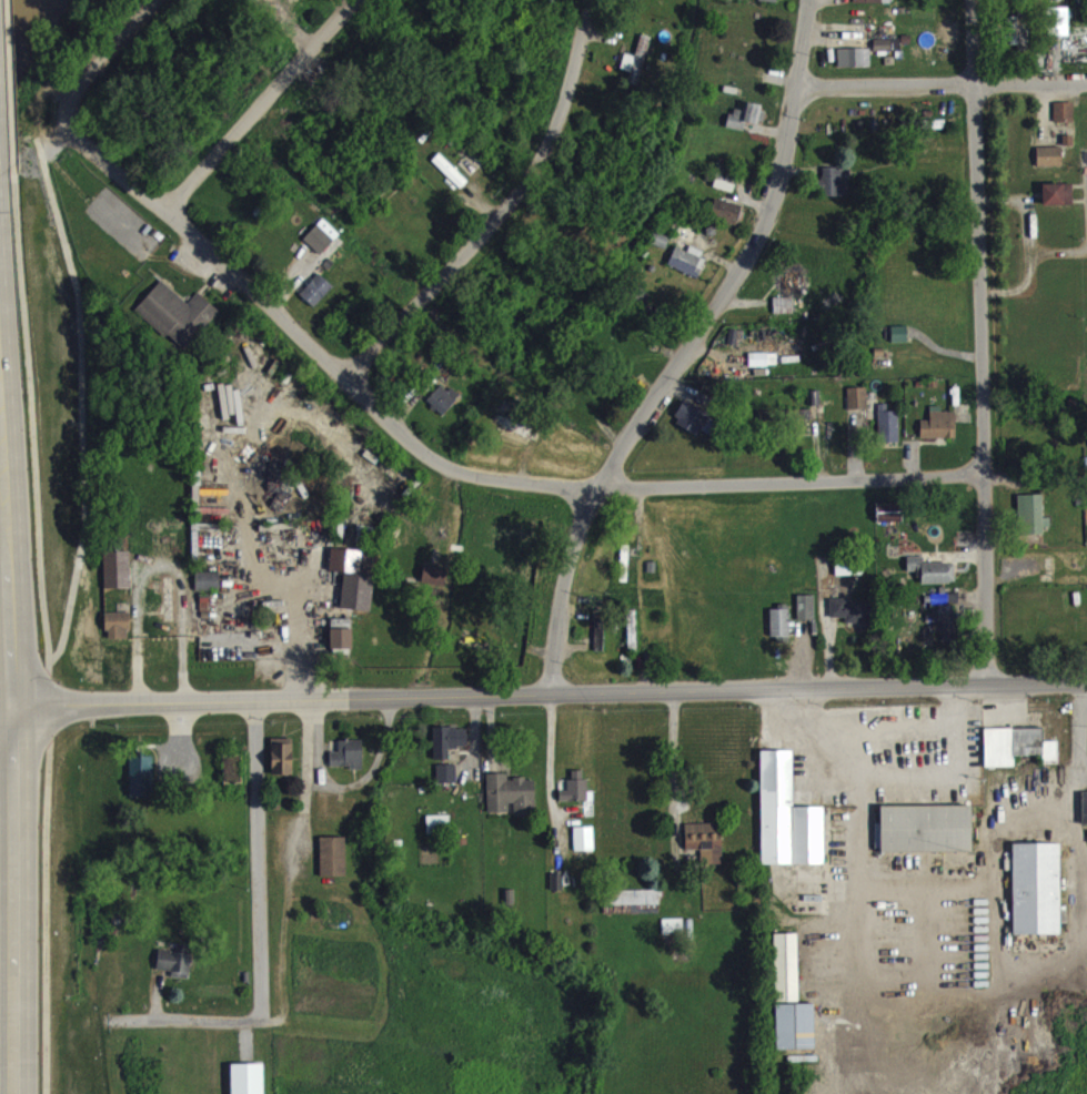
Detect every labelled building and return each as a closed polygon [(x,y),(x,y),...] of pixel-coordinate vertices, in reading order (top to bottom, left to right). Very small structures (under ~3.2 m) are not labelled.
[(759,10),(778,10),(778,0),(759,0),(759,10)] [(855,2),(854,12),(891,13),(891,0),(861,0),(861,2),(855,2)] [(1069,45),(1070,16),(1049,16),(1048,44),(1069,45)] [(1010,52),(1028,53),(1028,18),(1018,17),(1018,25),(1010,25),(1010,52)] [(621,78),(632,80),(630,91),(639,94),(652,46),(642,43),(636,65),(626,62),(621,78)] [(875,60),(902,59),(902,47),(875,48),(875,60)] [(839,58),(839,76),(871,75),(871,57),(839,58)] [(744,119),(733,117),(729,136),(745,139),(746,130),(759,133),(763,114),(746,110),(744,119)] [(1075,130),(1075,111),(1055,111),(1056,131),(1075,130)] [(1038,156),(1038,175),(1064,174),(1063,155),(1038,156)] [(728,175),(719,174),(715,197),(735,200),(738,182),(727,180),(728,175)] [(824,205),(850,204),(849,175),(823,176),(824,205)] [(1074,214),(1074,192),(1043,192),(1044,214),(1074,214)] [(743,213),(715,207),(711,226),(738,232),(743,213)] [(305,247),(322,263),(335,249),(318,233),(305,247)] [(677,255),(669,273),(697,286),(708,262),(691,254),(689,260),(677,255)] [(806,303),(806,286),(803,286),(803,275),(780,275),(780,304),(806,303)] [(335,295),(320,282),(301,303),(316,316),(335,295)] [(221,320),(199,300),(189,312),(162,289),(136,318),(186,361),(221,320)] [(795,322),(794,305),(774,306),(775,322),(795,322)] [(908,334),(893,335),(893,351),(909,351),(908,334)] [(778,362),(750,362),(751,374),(778,374),(778,362)] [(428,409),(444,424),(460,406),(444,391),(428,409)] [(869,417),(868,396),(849,397),(850,418),(869,417)] [(712,443),(720,426),(684,410),(674,433),(699,443),(701,438),(712,443)] [(957,447),(957,420),(942,420),(942,415),(932,415),(931,429),(922,429),(922,446),(957,447)] [(900,450),(900,419),(880,420),(881,451),(900,450)] [(1045,542),(1045,536),(1051,535),(1051,526),(1044,527),(1044,503),(1019,503),(1020,543),(1045,542)] [(903,530),(903,513),(878,514),(879,531),(903,530)] [(372,620),(378,561),(332,557),(330,579),(345,581),(342,617),(372,620)] [(132,596),(131,560),(105,560),(106,597),(132,596)] [(924,572),(923,565),(909,565),(909,585),(923,585),(923,592),(956,591),(956,571),(924,572)] [(837,584),(864,583),(863,567),(836,568),(837,584)] [(423,592),(447,594),(448,576),(424,573),(423,592)] [(220,580),(196,581),(196,599),(221,598),(220,580)] [(174,586),(164,586),(165,631),(175,631),(174,586)] [(957,650),(956,622),(955,622),(954,612),(960,611),(960,601),(931,602),(931,616),(933,616),(934,631),(941,630),(942,651),(957,650)] [(815,604),(798,604),(799,629),(816,628),(815,604)] [(872,611),(849,612),(848,607),(831,607),(832,626),(847,626),(847,632),(862,632),(862,639),(873,638),(872,611)] [(637,618),(628,618),(630,660),(638,659),(637,618)] [(772,645),(791,644),(790,618),(771,618),(772,645)] [(107,621),(107,647),(131,647),(131,621),(107,621)] [(596,659),(605,659),(606,623),(596,623),(596,659)] [(352,657),(353,629),(332,628),(331,657),(352,657)] [(469,756),(469,735),(434,736),(435,769),(449,768),(449,756),(469,756)] [(986,737),(986,776),(1016,775),(1016,765),(1044,764),(1045,773),(1059,773),(1059,750),(1044,750),(1043,736),(986,737)] [(294,747),(272,747),(272,783),(294,783),(294,747)] [(331,775),(352,775),(352,778),(364,778),(364,748),(340,749),(340,761),(331,761),(331,775)] [(826,873),(825,816),(794,816),(794,759),(762,760),(762,873),(826,873)] [(154,765),(130,765),(131,807),(155,806),(154,765)] [(457,773),(438,773),(438,792),(458,791),(457,773)] [(561,809),(591,809),(591,788),(584,788),(584,779),(573,779),(573,788),(569,788),(569,799),(561,799),(561,809)] [(489,821),(510,821),(510,812),(515,812),(516,825),(537,824),(536,787),(509,787),(509,782),(488,782),(489,821)] [(973,860),(972,815),(882,815),(882,832),(877,832),(877,848),(882,848),(882,861),(973,860)] [(428,843),(452,842),(451,824),(428,825),(428,843)] [(722,832),(685,833),(685,859),(702,859),(702,873),(723,873),(722,832)] [(575,836),(576,860),(595,859),(594,835),(575,836)] [(322,885),(348,885),(347,846),(321,846),(322,885)] [(1061,852),(1013,852),(1014,943),(1062,943),(1061,852)] [(552,900),(565,899),(564,878),(552,878),(552,900)] [(614,899),(615,922),(662,922),(661,898),(614,899)] [(664,943),(692,943),(691,928),(664,928),(664,943)] [(800,1010),(799,942),(775,942),(776,1010),(800,1010)] [(172,986),(191,987),(193,962),(159,958),(157,978),(172,980),(172,986)] [(777,1013),(777,1023),(788,1023),(788,1042),(803,1042),(803,1025),(813,1025),(813,1013),(777,1013)] [(232,1073),(233,1093),(264,1093),(264,1072),(232,1073)]
